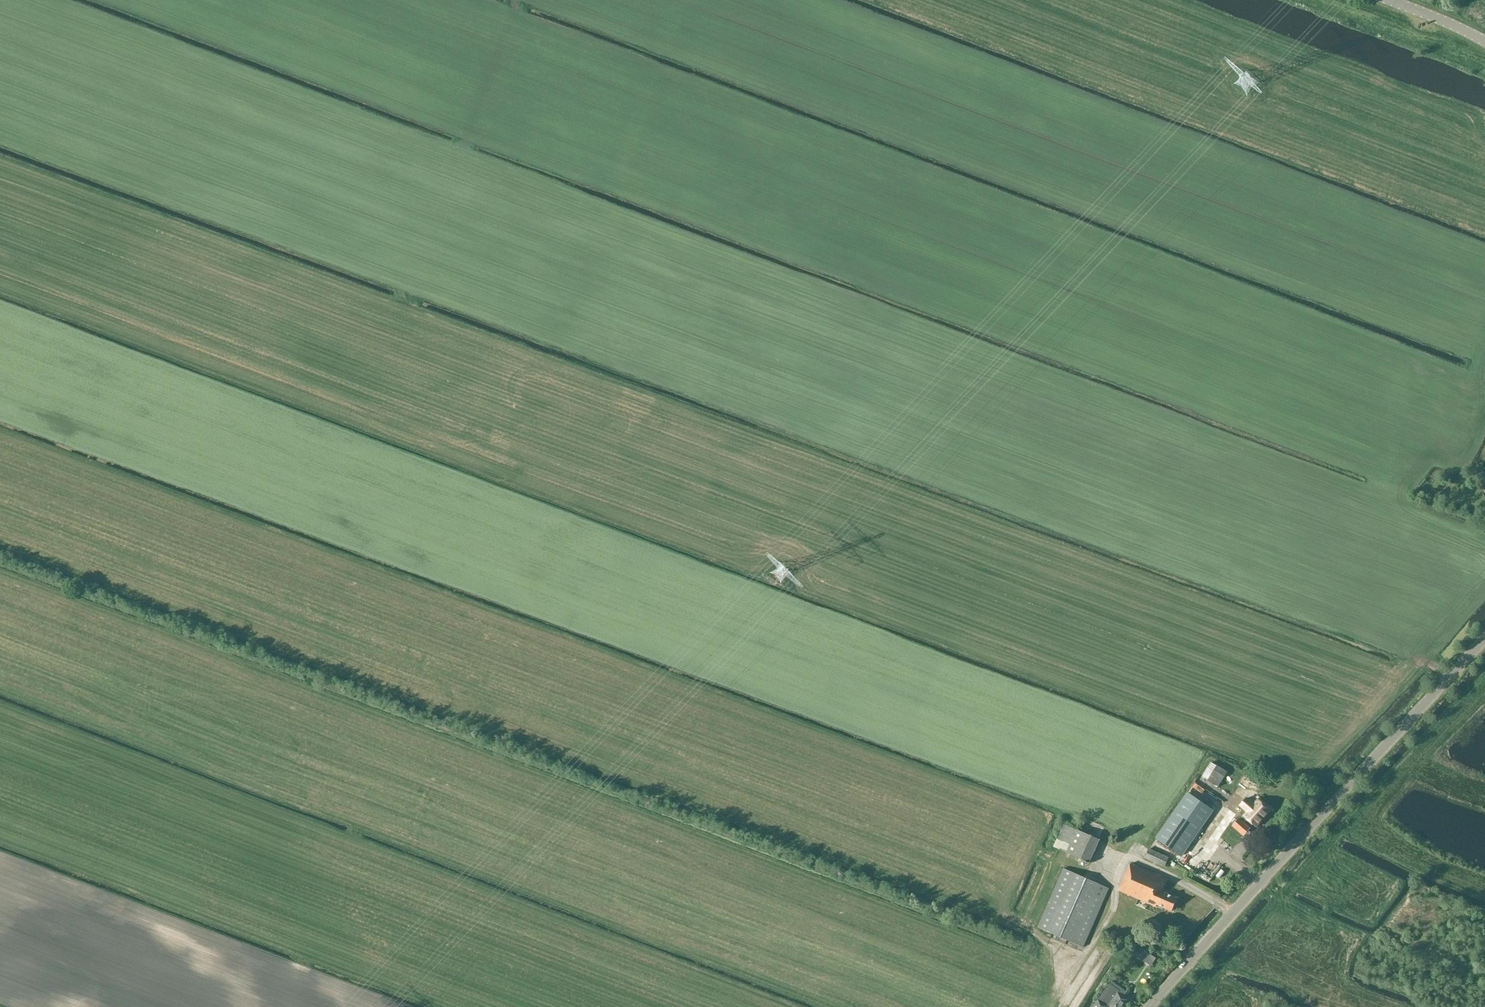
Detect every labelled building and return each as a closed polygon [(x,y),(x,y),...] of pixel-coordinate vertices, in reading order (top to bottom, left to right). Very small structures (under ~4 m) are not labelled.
[(1218,787),(1228,772),(1217,765),(1208,780),(1218,787)] [(1182,855),(1213,810),(1187,792),(1156,837),(1182,855)] [(1247,800),(1240,808),(1247,814),(1244,818),(1256,829),(1271,813),(1258,802),(1254,807),(1247,800)] [(1226,828),(1234,819),(1229,815),(1221,823),(1226,828)] [(1242,837),(1249,830),(1239,820),(1232,827),(1242,837)] [(1064,823),(1054,846),(1087,860),(1097,838),(1064,823)] [(1221,846),(1215,855),(1221,859),(1227,851),(1221,846)] [(1145,858),(1165,867),(1169,858),(1149,849),(1145,858)] [(1205,872),(1211,868),(1204,859),(1198,863),(1205,872)] [(1168,880),(1130,864),(1119,891),(1155,907),(1156,905),(1172,911),(1178,898),(1163,890),(1168,880)] [(1038,927),(1083,947),(1109,889),(1063,869),(1038,927)] [(1140,948),(1135,956),(1140,959),(1145,951),(1140,948)] [(1151,966),(1156,958),(1151,955),(1146,963),(1151,966)] [(1118,991),(1109,984),(1093,1006),(1106,1006),(1107,1005),(1111,1006),(1122,1006),(1127,1000),(1117,992),(1118,991)]
